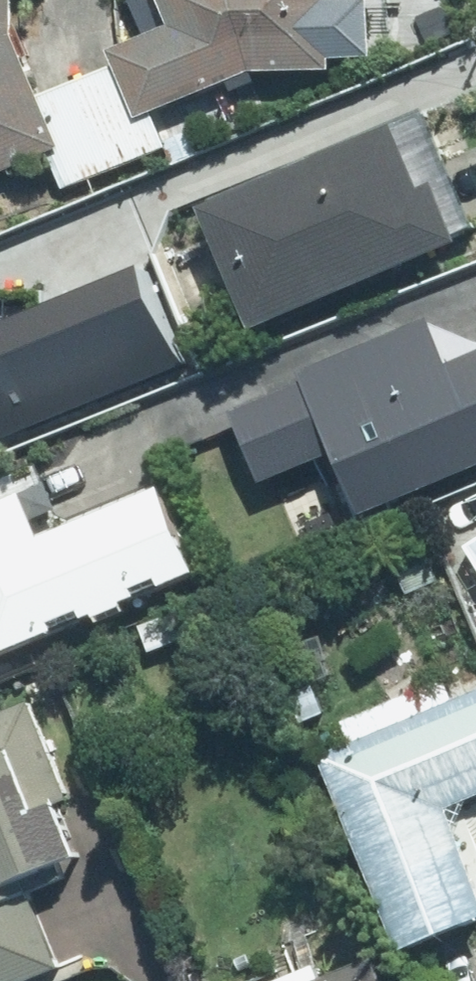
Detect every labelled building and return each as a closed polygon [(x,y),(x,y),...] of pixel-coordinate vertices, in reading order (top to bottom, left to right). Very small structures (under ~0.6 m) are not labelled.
[(18,33),(19,0),(0,0),(0,173),(64,147),(18,33)] [(114,54),(149,122),(244,72),(333,76),(335,49),(356,50),(358,0),(160,0),(172,23),(114,54)] [(425,117),(203,210),(255,333),(466,245),(449,206),(460,201),(425,117)] [(173,368),(129,263),(0,317),(0,436),(173,368)] [(435,325),(228,411),(260,487),(337,455),(364,518),(475,471),(475,357),(452,367),(435,325)] [(202,576),(167,489),(45,538),(29,498),(0,510),(0,656),(202,576)] [(324,758),(405,948),(475,918),(475,878),(448,812),(475,800),(475,694),(455,703),(446,682),(347,723),(356,744),(324,758)] [(59,969),(24,883),(92,856),(32,706),(0,719),(0,980),(30,980),(59,969)] [(324,980),(388,980),(378,958),(324,980)]
